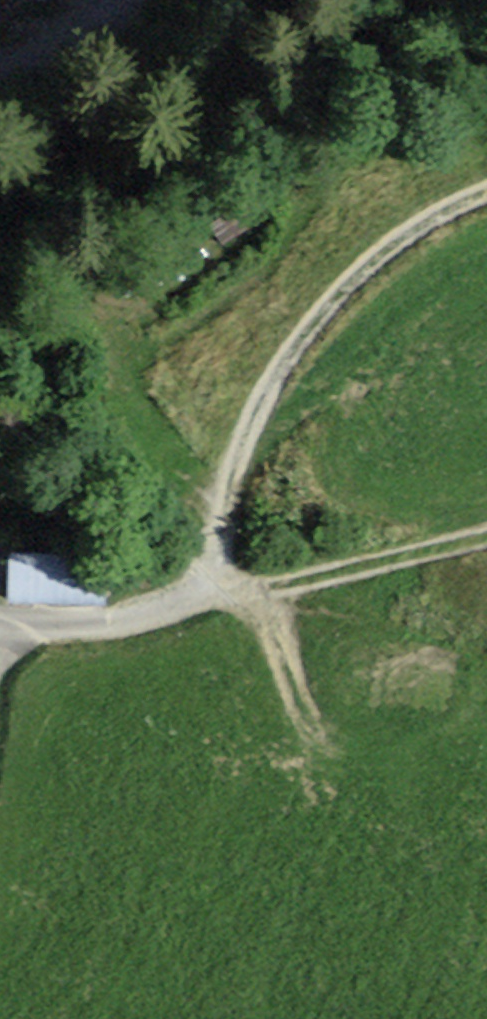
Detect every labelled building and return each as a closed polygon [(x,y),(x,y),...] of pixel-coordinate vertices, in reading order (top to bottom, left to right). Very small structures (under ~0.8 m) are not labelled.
[(98,560),(14,558),(13,596),(98,597),(98,560)]
